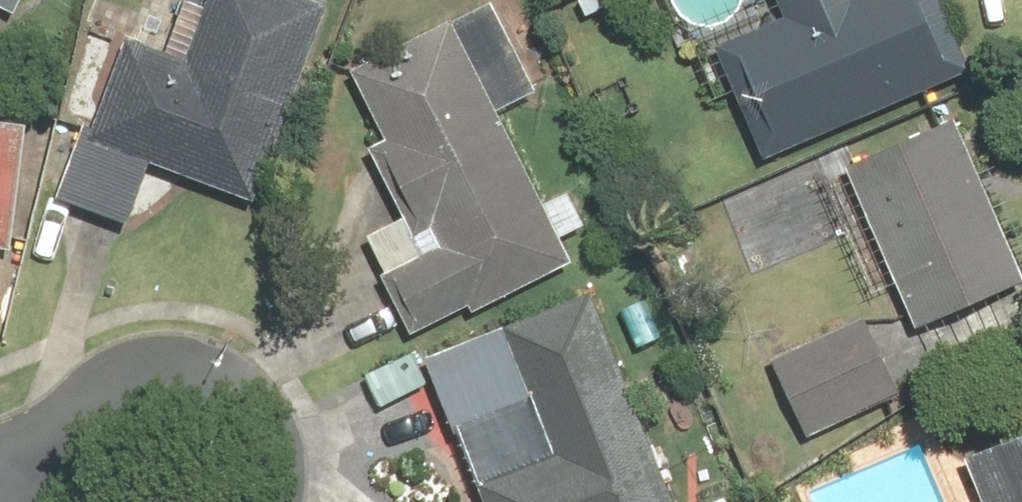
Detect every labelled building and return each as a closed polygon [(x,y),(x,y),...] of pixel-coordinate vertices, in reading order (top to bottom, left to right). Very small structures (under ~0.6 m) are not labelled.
[(338,2),(331,0),(215,0),(212,9),(188,0),(186,0),(167,53),(131,41),(97,138),(83,133),(60,198),(138,225),(159,164),(268,202),(338,2)] [(570,242),(597,229),(577,189),(551,202),(506,108),(549,88),(507,0),(504,0),(361,68),(395,140),(373,150),(405,216),(381,228),(430,330),(579,259),(570,242)] [(980,69),(949,0),(788,0),(793,13),(720,45),(772,161),(980,69)] [(26,250),(34,118),(0,116),(0,248),(26,250)] [(1021,285),(1021,246),(971,124),(830,183),(876,293),(900,283),(920,328),(1021,285)] [(596,291),(432,356),(491,501),(681,501),(596,291)] [(806,443),(911,397),(878,323),(774,368),(806,443)] [(973,465),(988,501),(1021,501),(1021,446),(973,465)]
